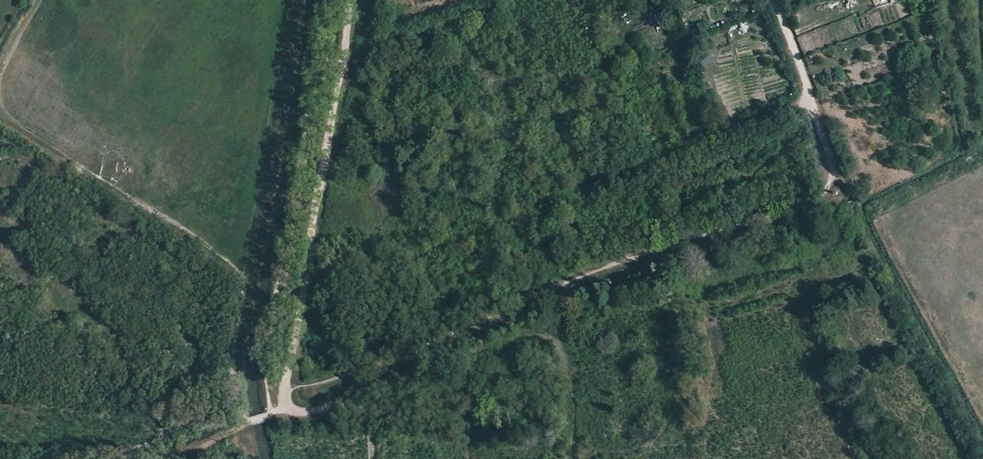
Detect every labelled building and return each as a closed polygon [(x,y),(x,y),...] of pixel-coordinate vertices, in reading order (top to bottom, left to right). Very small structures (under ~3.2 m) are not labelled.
[(7,164),(16,150),(4,142),(0,149),(0,159),(7,164)] [(90,266),(98,271),(102,265),(93,260),(90,266)] [(22,301),(33,309),(38,302),(27,294),(22,301)] [(11,345),(18,350),(24,341),(16,337),(11,345)]
